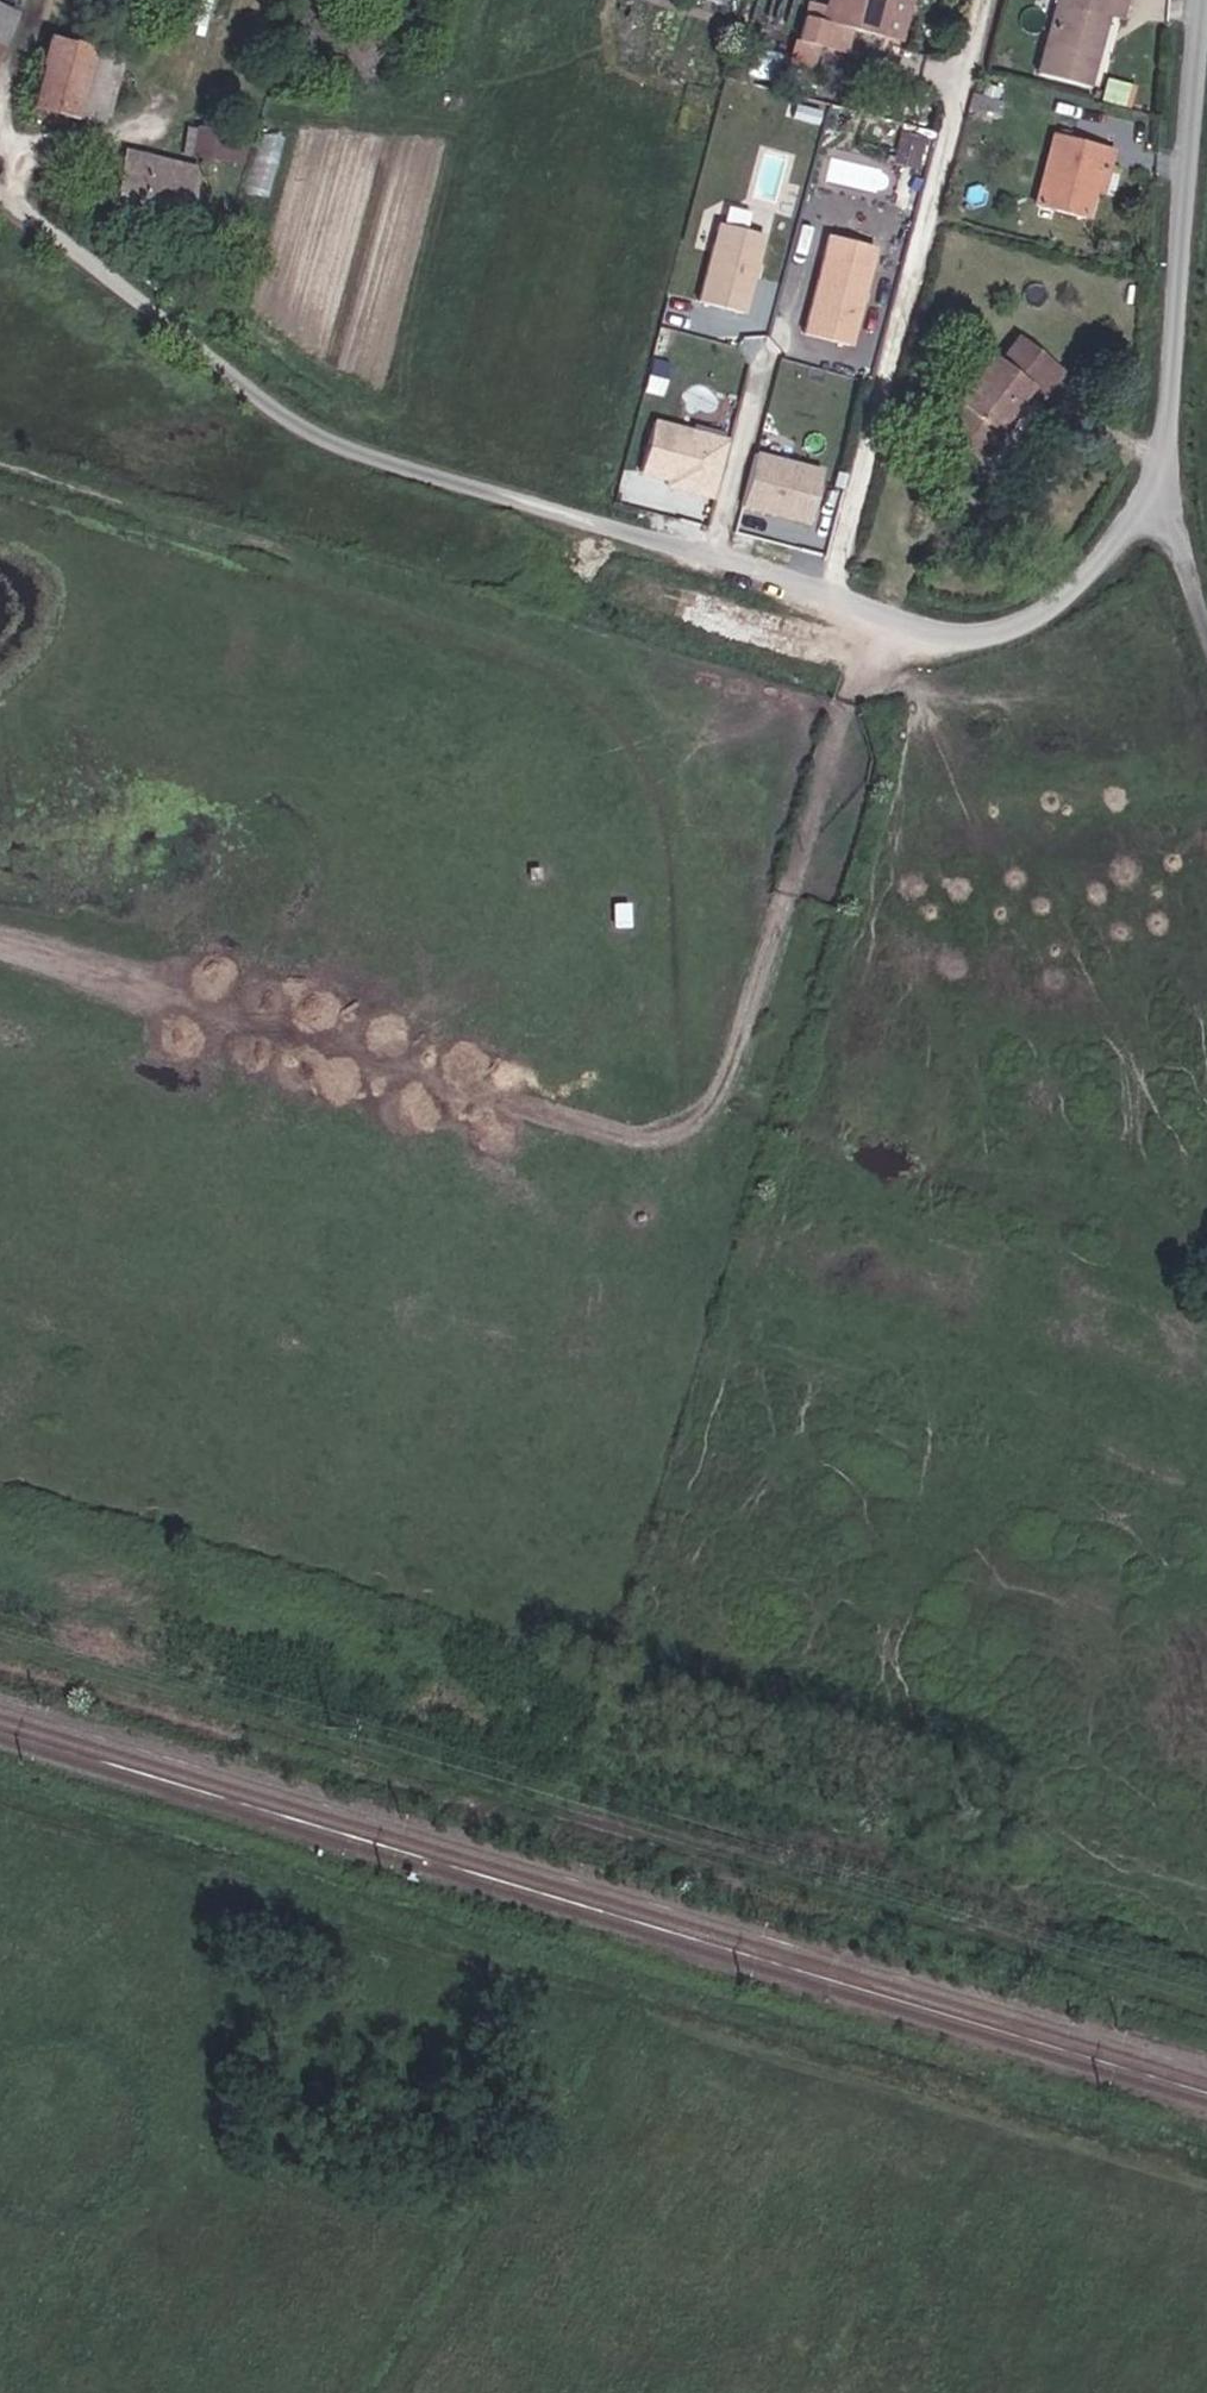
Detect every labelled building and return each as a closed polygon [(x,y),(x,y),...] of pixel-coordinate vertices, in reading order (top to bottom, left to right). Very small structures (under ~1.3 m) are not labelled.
[(815,47),(822,21),(845,27),(881,36),(890,0),(828,0),(826,5),(807,1),(795,42),(815,47)] [(1105,13),(1108,0),(1055,0),(1035,74),(1084,86),(1105,13)] [(1105,13),(1117,16),(1122,0),(1108,0),(1105,13)] [(13,12),(0,6),(0,38),(13,12)] [(822,21),(815,47),(837,52),(845,27),(822,21)] [(120,56),(49,36),(31,104),(103,123),(120,56)] [(187,127),(183,153),(241,160),(244,135),(187,127)] [(904,133),(898,153),(922,158),(926,139),(904,133)] [(1097,171),(1105,173),(1112,149),(1052,134),(1032,206),(1084,219),(1090,196),(1097,171)] [(125,151),(110,212),(180,229),(194,167),(125,151)] [(1099,198),(1105,173),(1097,171),(1090,196),(1099,198)] [(740,312),(759,234),(715,223),(696,301),(740,312)] [(799,331),(852,344),(876,244),(824,231),(799,331)] [(959,407),(940,433),(978,462),(1008,426),(999,419),(1022,389),(1037,401),(1059,372),(1014,338),(993,366),(986,359),(953,402),(959,407)] [(710,499),(725,442),(651,422),(637,473),(665,480),(663,486),(710,499)] [(805,526),(818,473),(752,456),(738,509),(805,526)]
